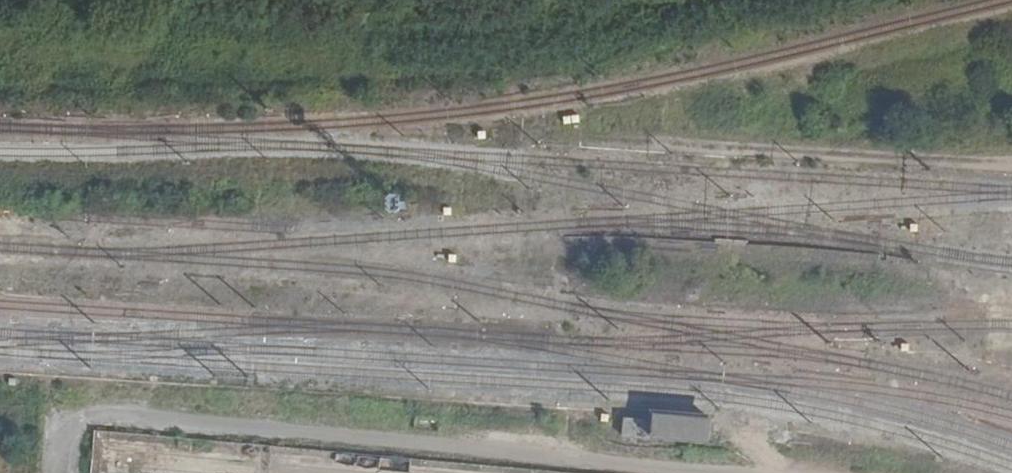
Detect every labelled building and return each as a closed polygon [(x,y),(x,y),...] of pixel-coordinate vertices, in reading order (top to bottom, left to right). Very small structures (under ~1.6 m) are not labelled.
[(643,418),(619,417),(618,439),(704,442),(706,415),(644,412),(643,418)]
